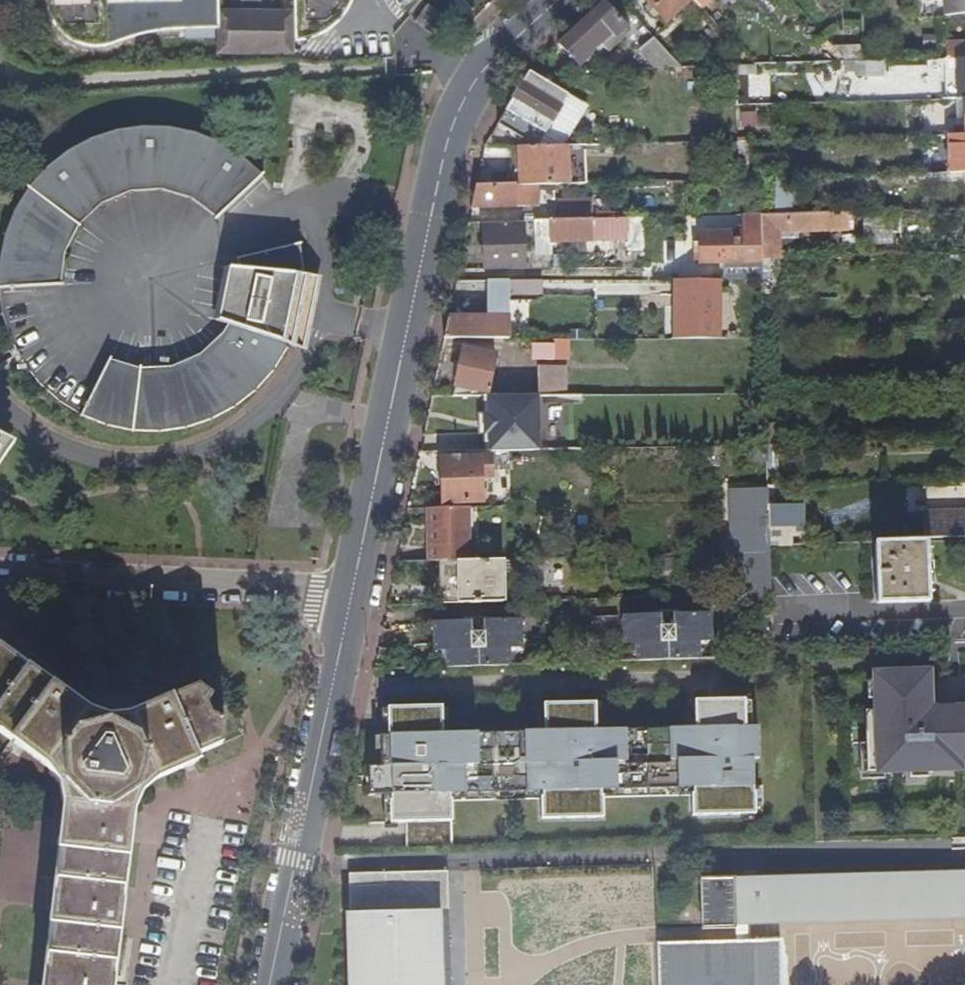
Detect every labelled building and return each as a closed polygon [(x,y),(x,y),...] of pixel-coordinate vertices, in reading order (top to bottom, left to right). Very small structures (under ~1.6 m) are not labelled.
[(45,4),(48,14),(52,24),(59,32),(67,38),(76,43),(86,46),(97,47),(107,45),(117,41),(120,39),(132,35),(144,32),(184,29),(185,37),(214,37),(214,28),(220,28),(220,13),(218,13),(217,0),(179,0),(179,1),(107,2),(107,0),(45,0),(45,4)] [(293,18),(303,18),(303,23),(323,23),(327,31),(338,24),(347,13),(352,0),(293,0),(293,18)] [(661,22),(687,0),(640,0),(661,22)] [(939,17),(964,14),(964,0),(937,0),(939,17)] [(626,34),(599,2),(553,44),(572,64),(594,44),(603,54),(626,34)] [(220,28),(219,50),(290,52),(290,29),(284,29),(285,14),(220,13),(220,28)] [(293,18),(294,42),(308,40),(319,36),(327,31),(323,23),(303,23),(303,18),(293,18)] [(674,67),(647,38),(632,51),(647,68),(674,67)] [(864,45),(832,47),(846,62),(865,62),(864,45)] [(942,48),(943,59),(953,59),(964,58),(964,48),(942,48)] [(964,97),(964,58),(953,59),(954,98),(957,97),(964,97)] [(524,71),(491,125),(516,140),(535,133),(556,99),(561,102),(565,97),(524,71)] [(772,128),(771,111),(740,112),(741,130),(772,128)] [(259,172),(238,154),(220,142),(197,132),(169,126),(140,124),(116,127),(91,134),(66,146),(43,163),(30,176),(8,208),(0,228),(0,286),(59,284),(59,269),(61,252),(67,238),(77,224),(89,211),(106,199),(126,192),(153,190),(167,193),(185,199),(211,216),(259,172)] [(955,172),(964,171),(964,133),(958,134),(945,134),(946,172),(955,172)] [(562,183),(561,144),(543,144),(515,145),(515,185),(538,184),(562,183)] [(955,172),(955,180),(964,192),(964,171),(955,172)] [(538,184),(515,185),(471,186),(467,205),(537,204),(538,184)] [(558,218),(591,217),(590,200),(558,201),(558,218)] [(758,277),(757,257),(755,213),(740,214),(740,226),(725,227),(725,232),(694,232),(694,242),(687,242),(687,252),(695,251),(694,260),(721,260),(721,277),(758,277)] [(641,246),(641,216),(591,217),(558,218),(528,219),(529,250),(546,250),(546,239),(621,236),(621,246),(641,246)] [(863,221),(862,244),(900,245),(900,222),(863,221)] [(518,223),(477,224),(479,263),(518,263),(518,223)] [(235,269),(223,269),(224,279),(223,291),(220,305),(211,321),(233,328),(224,338),(217,331),(203,347),(192,354),(175,364),(162,366),(137,367),(121,363),(107,357),(75,415),(93,423),(117,430),(143,433),(159,433),(175,431),(196,425),(212,418),(237,404),(256,387),(272,368),(284,349),(280,347),(283,343),(291,347),(298,332),(304,308),(307,286),(307,275),(298,276),(298,272),(301,271),(297,244),(233,260),(235,269)] [(670,337),(711,337),(712,277),(670,277),(670,337)] [(444,316),(440,337),(504,337),(505,278),(481,278),(481,317),(444,316)] [(565,337),(549,337),(549,340),(528,340),(527,355),(565,355),(565,337)] [(458,346),(449,393),(477,393),(479,388),(483,389),(489,353),(458,346)] [(560,362),(532,362),(532,388),(560,388),(560,362)] [(536,450),(535,393),(479,394),(480,412),(480,432),(480,451),(536,450)] [(750,435),(750,444),(763,443),(763,435),(750,435)] [(750,455),(763,455),(763,443),(750,444),(750,455)] [(485,455),(437,457),(439,502),(478,500),(477,474),(486,474),(485,455)] [(916,511),(916,538),(964,536),(964,485),(962,485),(962,510),(916,511)] [(738,553),(766,552),(764,487),(726,488),(727,553),(738,553)] [(425,559),(437,559),(466,558),(464,506),(423,507),(425,559)] [(921,599),(920,540),(869,542),(870,575),(871,600),(921,599)] [(738,553),(738,596),(768,595),(766,552),(738,553)] [(437,559),(438,604),(498,602),(498,558),(466,558),(437,559)] [(633,660),(694,658),(694,643),(706,643),(705,613),(673,614),(668,620),(668,626),(656,626),(656,618),(653,615),(619,615),(620,645),(632,645),(633,660)] [(749,635),(769,634),(768,616),(748,616),(749,635)] [(445,649),(445,665),(504,663),(504,648),(515,648),(514,620),(484,620),(478,626),(478,632),(467,632),(468,626),(462,621),(430,622),(431,649),(445,649)] [(205,696),(189,688),(120,717),(112,719),(102,719),(91,717),(83,711),(0,651),(0,728),(9,734),(5,740),(8,743),(12,746),(18,751),(22,744),(43,760),(40,766),(42,767),(47,762),(52,766),(58,779),(54,781),(55,784),(59,781),(66,795),(66,803),(59,803),(55,842),(54,849),(61,850),(57,878),(51,878),(50,892),(48,909),(46,922),(53,923),(50,951),(43,951),(42,954),(49,955),(47,982),(39,982),(39,984),(107,984),(126,810),(121,810),(122,801),(129,791),(134,795),(136,791),(131,788),(139,777),(145,774),(147,780),(152,778),(150,771),(174,761),(177,768),(181,766),(191,762),(190,754),(215,743),(217,720),(203,716),(197,703),(205,696)] [(861,712),(864,771),(955,767),(955,760),(964,760),(964,707),(926,709),(924,671),(870,673),(872,711),(861,712)] [(383,734),(376,734),(376,766),(370,766),(370,793),(386,793),(386,799),(385,799),(385,821),(401,821),(447,819),(446,797),(442,797),(442,792),(538,790),(539,795),(535,795),(536,818),(597,817),(597,793),(593,793),(593,789),(690,787),(690,791),(686,791),(686,815),(750,814),(749,792),(748,792),(747,759),(753,758),(753,726),(739,727),(739,700),(689,701),(690,728),(591,730),(590,703),(539,704),(539,731),(438,733),(437,706),(383,707),(383,734)] [(447,819),(401,821),(402,850),(447,849),(447,819)] [(695,878),(698,928),(697,930),(729,929),(730,941),(653,943),(654,984),(779,984),(778,940),(741,941),(741,922),(964,916),(964,867),(695,878)] [(346,917),(348,984),(447,984),(443,872),(344,875),(346,917)]
